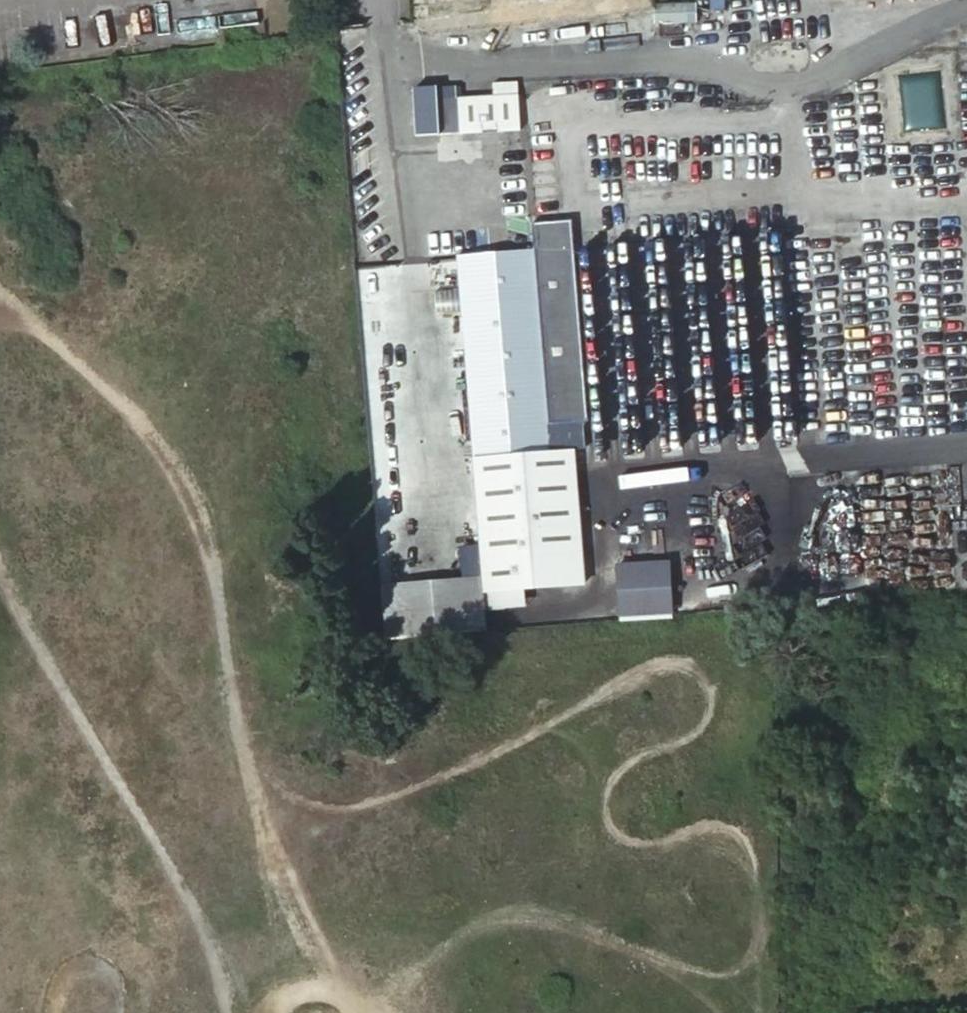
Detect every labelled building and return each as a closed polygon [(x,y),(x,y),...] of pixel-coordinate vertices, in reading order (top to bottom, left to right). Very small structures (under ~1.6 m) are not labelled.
[(437,99),(439,134),(519,130),(517,95),(437,99)] [(536,227),(537,251),(461,256),(483,593),(525,591),(584,587),(575,450),(550,452),(548,429),(589,426),(575,224),(536,227)] [(617,564),(620,618),(675,615),(671,561),(617,564)] [(483,593),(485,611),(526,608),(525,591),(483,593)]
